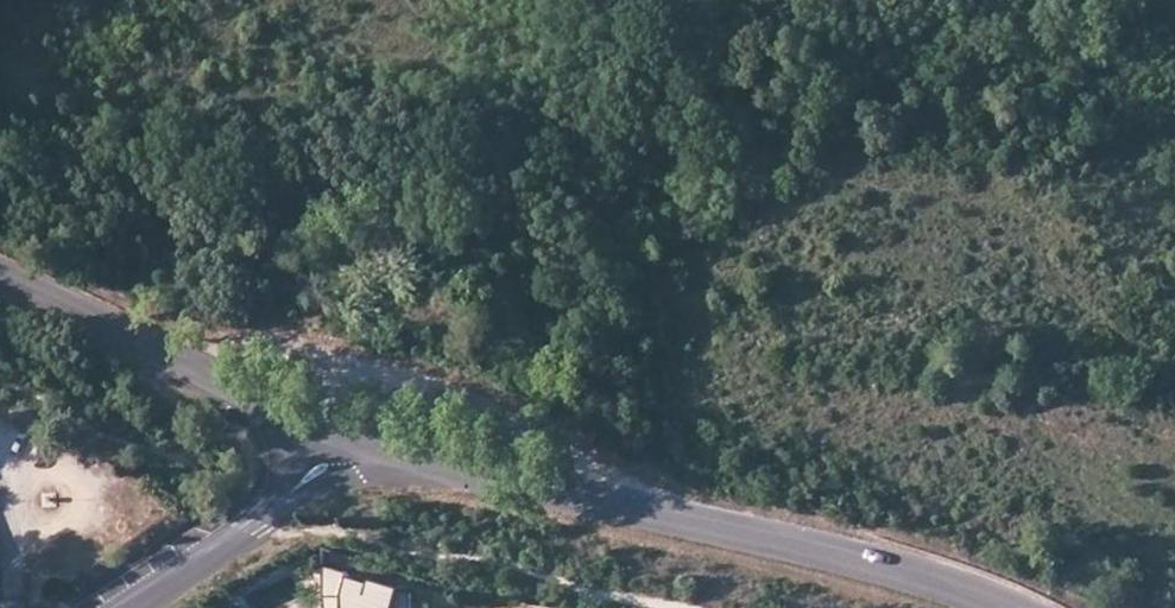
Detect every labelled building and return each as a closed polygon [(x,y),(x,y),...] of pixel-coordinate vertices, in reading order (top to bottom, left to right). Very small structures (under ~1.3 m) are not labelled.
[(218,409),(207,418),(220,434),(231,424),(218,409)] [(326,570),(327,607),(411,607),(411,595),(373,585),(372,588),(348,581),(349,576),(326,570)]
